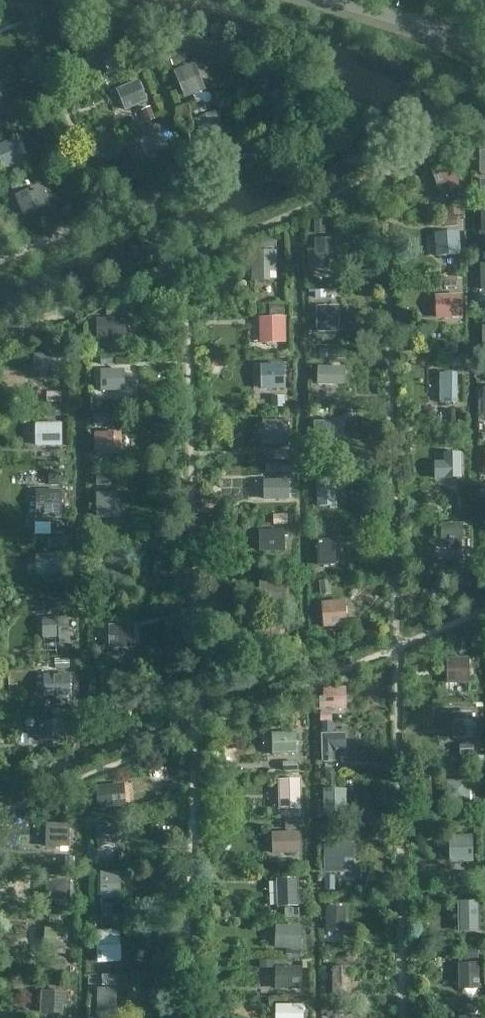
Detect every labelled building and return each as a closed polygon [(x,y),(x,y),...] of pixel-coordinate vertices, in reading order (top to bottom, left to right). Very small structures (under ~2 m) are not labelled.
[(170,59),(173,68),(186,63),(183,54),(170,59)] [(206,94),(195,65),(174,73),(185,102),(206,94)] [(148,104),(139,82),(116,92),(126,114),(148,104)] [(207,114),(203,105),(191,110),(194,119),(207,114)] [(150,109),(141,113),(146,125),(155,121),(150,109)] [(228,137),(218,113),(194,123),(205,147),(228,137)] [(138,134),(145,157),(171,149),(164,125),(138,134)] [(15,140),(0,146),(0,163),(4,172),(25,163),(15,140)] [(450,189),(461,185),(452,158),(430,165),(437,185),(447,182),(450,189)] [(29,192),(16,198),(25,219),(50,208),(42,191),(31,196),(29,192)] [(460,214),(459,203),(448,204),(449,215),(460,214)] [(458,225),(457,216),(443,217),(444,226),(458,225)] [(325,233),(325,219),(315,219),(315,233),(325,233)] [(461,254),(460,230),(434,231),(436,256),(461,254)] [(274,247),(274,237),(260,237),(260,247),(274,247)] [(337,237),(315,237),(315,265),(337,265),(337,237)] [(277,280),(277,249),(252,249),(252,280),(277,280)] [(315,289),(315,297),(326,297),(326,289),(315,289)] [(435,294),(436,318),(463,317),(462,293),(435,294)] [(285,304),(269,305),(269,314),(285,313),(285,304)] [(339,331),(339,305),(317,305),(317,331),(339,331)] [(97,317),(97,338),(125,337),(124,317),(120,317),(120,309),(106,309),(106,316),(97,317)] [(287,342),(286,316),(259,316),(259,342),(287,342)] [(475,325),(476,347),(484,347),(484,325),(475,325)] [(442,342),(442,352),(455,353),(455,346),(453,346),(453,342),(442,342)] [(62,379),(61,352),(35,353),(35,358),(33,358),(34,372),(39,372),(39,380),(62,379)] [(100,354),(100,364),(115,364),(115,354),(100,354)] [(286,362),(261,363),(262,388),(286,388),(286,362)] [(346,365),(318,365),(318,384),(346,384),(346,365)] [(125,390),(125,367),(101,368),(102,390),(125,390)] [(458,402),(458,372),(440,372),(440,402),(458,402)] [(61,401),(61,391),(47,391),(47,402),(61,401)] [(286,406),(285,395),(271,396),(271,406),(286,406)] [(60,416),(61,405),(47,405),(46,416),(60,416)] [(95,413),(95,422),(111,422),(111,413),(95,413)] [(288,445),(289,419),(263,419),(263,444),(288,445)] [(335,451),(335,420),(314,420),(314,433),(318,437),(318,451),(335,451)] [(62,445),(62,421),(35,421),(35,445),(62,445)] [(455,433),(455,424),(442,424),(442,433),(455,433)] [(94,431),(95,454),(122,453),(121,430),(94,431)] [(274,449),(274,459),(288,459),(288,449),(274,449)] [(462,477),(462,451),(444,451),(444,460),(435,460),(435,478),(462,477)] [(275,462),(275,472),(290,472),(290,462),(275,462)] [(59,472),(49,472),(49,485),(59,485),(59,472)] [(277,479),(263,479),(263,499),(290,499),(290,474),(277,474),(277,479)] [(338,505),(337,475),(316,476),(317,506),(338,505)] [(62,489),(36,489),(37,516),(62,516),(62,489)] [(117,491),(96,491),(96,518),(120,518),(120,497),(118,497),(117,491)] [(288,513),(273,514),(274,524),(288,524),(288,513)] [(463,538),(463,522),(442,522),(442,540),(452,540),(452,539),(463,538)] [(286,550),(285,528),(259,529),(259,551),(286,550)] [(63,537),(48,537),(48,548),(63,548),(63,537)] [(336,564),(336,538),(317,538),(318,564),(336,564)] [(64,573),(63,552),(35,553),(36,574),(64,573)] [(462,566),(462,553),(454,553),(454,566),(462,566)] [(298,577),(278,577),(278,604),(298,604),(298,577)] [(332,593),(330,579),(319,580),(321,595),(332,593)] [(60,598),(51,599),(51,610),(62,609),(62,608),(68,607),(67,594),(59,594),(60,598)] [(346,598),(322,601),(325,626),(348,624),(346,598)] [(69,616),(42,617),(43,637),(59,636),(59,643),(70,643),(69,616)] [(135,648),(135,623),(109,624),(109,648),(135,648)] [(293,647),(292,623),(257,623),(257,647),(293,647)] [(56,638),(48,639),(48,651),(57,651),(56,638)] [(457,638),(457,652),(466,652),(465,638),(457,638)] [(123,660),(123,650),(109,650),(110,661),(123,660)] [(470,681),(469,656),(446,657),(447,682),(470,681)] [(103,682),(101,682),(104,708),(124,707),(121,666),(101,667),(103,682)] [(71,695),(70,672),(43,673),(44,696),(71,695)] [(320,696),(320,709),(346,708),(346,686),(323,686),(323,696),(320,696)] [(52,708),(53,717),(66,717),(66,708),(52,708)] [(453,710),(453,738),(474,738),(473,725),(476,725),(476,713),(474,713),(474,710),(453,710)] [(332,711),(321,711),(321,720),(332,720),(332,711)] [(67,743),(67,720),(40,720),(40,740),(53,740),(53,744),(67,743)] [(333,732),(333,721),(323,721),(322,732),(333,732)] [(297,753),(296,731),(272,732),(273,753),(297,753)] [(346,732),(322,732),(322,761),(334,761),(334,752),(338,748),(346,748),(346,732)] [(475,754),(475,744),(460,744),(460,754),(461,754),(461,758),(473,758),(473,754),(475,754)] [(298,770),(298,760),(283,761),(284,770),(298,770)] [(336,773),(326,773),(326,786),(337,786),(336,773)] [(301,778),(278,778),(279,809),(302,808),(301,778)] [(470,802),(469,778),(445,779),(446,803),(470,802)] [(97,786),(99,808),(129,805),(127,782),(97,786)] [(347,788),(323,788),(324,814),(347,814),(347,788)] [(115,819),(96,821),(98,846),(118,845),(115,819)] [(285,820),(286,829),(300,829),(299,819),(285,820)] [(70,822),(46,822),(46,846),(70,846),(70,822)] [(301,852),(300,830),(272,831),(272,853),(301,852)] [(449,835),(450,861),(474,860),(473,834),(449,835)] [(354,843),(324,843),(324,872),(354,872),(354,843)] [(75,857),(65,856),(64,864),(75,864),(75,857)] [(71,868),(57,868),(57,876),(71,876),(71,868)] [(101,871),(101,898),(121,898),(120,871),(101,871)] [(461,872),(461,883),(476,882),(476,872),(461,872)] [(335,890),(335,875),(325,875),(325,889),(335,890)] [(70,901),(71,878),(47,877),(46,900),(70,901)] [(300,906),(299,877),(276,878),(277,906),(300,906)] [(481,930),(480,899),(458,900),(458,931),(481,930)] [(100,903),(101,919),(112,918),(111,903),(100,903)] [(347,930),(347,906),(327,905),(326,930),(347,930)] [(299,907),(285,907),(285,917),(299,917),(299,907)] [(60,915),(49,915),(49,922),(59,923),(60,915)] [(303,925),(276,923),(275,947),(302,948),(303,925)] [(66,949),(66,928),(45,927),(45,948),(66,949)] [(120,929),(96,930),(97,962),(122,961),(120,929)] [(467,949),(467,958),(479,958),(479,949),(467,949)] [(301,950),(286,950),(286,958),(301,959),(301,950)] [(274,959),(259,959),(259,967),(274,967),(274,959)] [(480,983),(480,961),(458,961),(458,984),(480,983)] [(351,965),(332,965),(332,994),(351,994),(351,965)] [(302,966),(276,966),(275,989),(302,989),(302,966)] [(102,974),(102,985),(117,984),(117,974),(102,974)] [(97,1017),(117,1017),(117,986),(97,987),(97,1017)] [(68,1006),(68,991),(41,990),(40,1012),(63,1013),(63,1005),(68,1006)] [(304,1004),(276,1004),(276,1017),(304,1017),(304,1004)]
